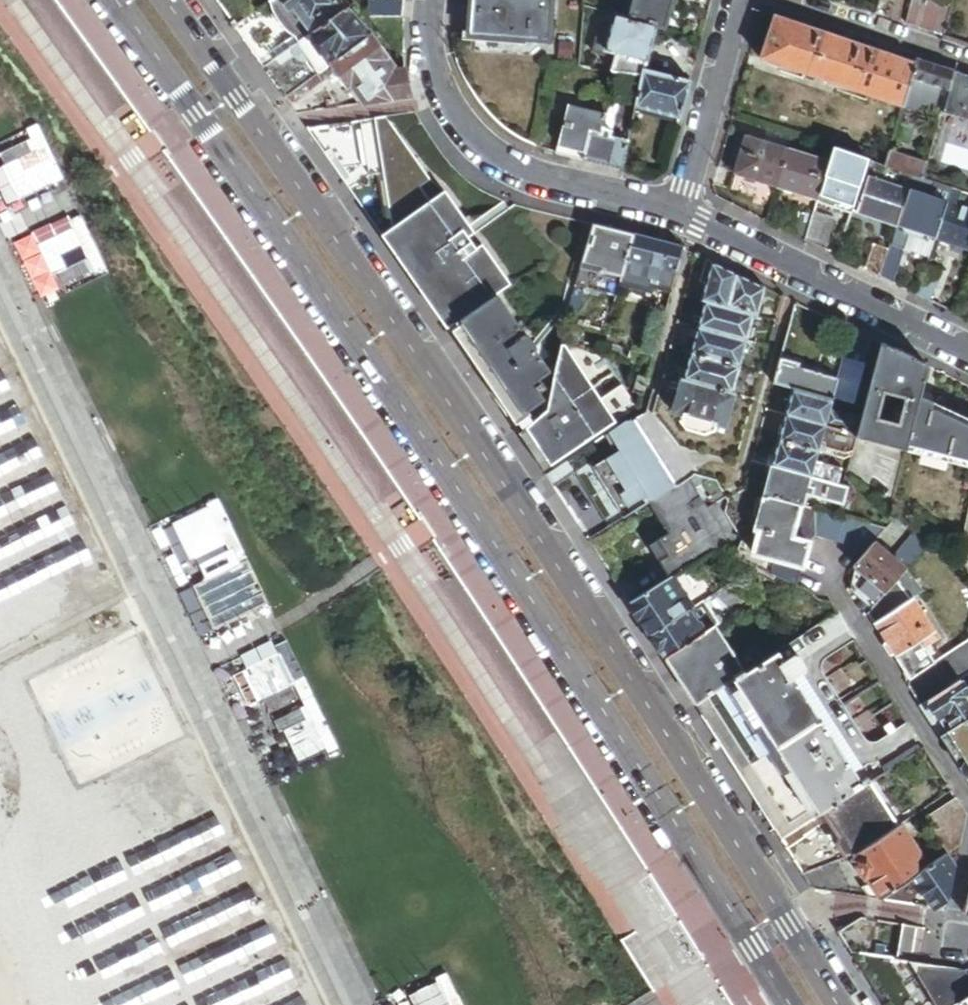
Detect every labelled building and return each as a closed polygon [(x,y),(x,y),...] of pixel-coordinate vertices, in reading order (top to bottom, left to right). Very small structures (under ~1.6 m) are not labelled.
[(286,0),(285,0),(282,2),(287,11),(292,8),(286,0)] [(292,8),(294,10),(295,12),(298,10),(308,23),(316,35),(342,17),(336,6),(340,3),(337,0),(286,0),(292,8)] [(405,19),(407,0),(403,0),(373,0),(371,21),(405,19)] [(467,38),(548,45),(552,0),(470,0),(467,38)] [(631,24),(656,31),(667,34),(677,0),(638,0),(631,24)] [(903,25),(911,0),(881,0),(876,16),(903,25)] [(903,27),(934,37),(944,7),(922,0),(911,0),(903,25),(903,27)] [(951,9),(944,7),(934,37),(942,40),(951,9)] [(298,30),(308,23),(298,10),(295,12),(294,10),(287,15),(286,22),(291,29),(298,30)] [(286,46),(262,12),(236,31),(265,72),(276,64),(270,57),(286,46)] [(373,39),(349,12),(342,17),(316,35),(314,37),(335,66),(373,39)] [(656,31),(631,24),(617,20),(614,29),(611,29),(602,26),(595,56),(606,59),(607,54),(611,55),(617,57),(613,75),(643,79),(644,72),(656,31)] [(910,81),(914,67),(774,20),(761,62),(901,110),(910,81)] [(404,47),(405,21),(371,22),(405,60),(404,47)] [(288,45),(286,46),(291,53),(314,37),(316,35),(308,23),(298,30),(284,40),(288,45)] [(373,39),(335,66),(350,89),(351,88),(357,84),(366,98),(373,98),(377,95),(383,104),(413,100),(406,72),(398,75),(373,39)] [(291,53),(286,46),(270,57),(276,64),(291,53)] [(276,64),(265,72),(286,100),(311,82),(291,53),(276,64)] [(955,75),(916,62),(914,67),(910,81),(943,93),(949,94),(952,84),(955,75)] [(680,122),(691,85),(644,72),(643,79),(636,110),(680,122)] [(955,75),(952,84),(967,90),(967,79),(955,75)] [(311,82),(286,100),(298,117),(333,112),(311,82)] [(365,107),(383,104),(377,95),(373,98),(366,98),(357,84),(351,88),(365,107)] [(949,94),(943,93),(938,109),(943,111),(949,94)] [(570,109),(569,109),(560,150),(585,157),(583,163),(622,173),(629,143),(612,139),(612,136),(613,134),(605,131),(608,118),(570,109)] [(952,118),(942,115),(933,145),(943,148),(952,118)] [(952,118),(943,148),(967,156),(967,123),(952,118)] [(388,122),(309,133),(383,240),(431,206),(421,192),(431,185),(388,122)] [(0,154),(0,165),(14,197),(56,178),(38,137),(0,154)] [(738,141),(728,175),(735,177),(735,178),(776,190),(787,154),(746,141),(745,144),(738,141)] [(833,152),(826,150),(821,165),(828,167),(833,152)] [(867,165),(868,163),(833,152),(828,167),(818,203),(852,214),(863,179),(867,165)] [(821,165),(787,154),(776,190),(818,203),(828,167),(821,165)] [(926,168),(888,155),(884,168),(883,170),(912,180),(921,183),(926,168)] [(912,180),(883,170),(867,165),(863,179),(868,180),(856,216),(895,229),(912,180)] [(917,197),(921,183),(912,180),(895,229),(936,242),(947,207),(952,193),(930,186),(925,200),(917,197)] [(431,206),(383,240),(418,289),(474,250),(471,244),(476,240),(471,231),(470,230),(447,197),(431,206)] [(947,207),(936,242),(967,253),(967,214),(947,207)] [(800,216),(793,238),(805,244),(813,220),(800,216)] [(814,216),(813,220),(805,244),(826,254),(835,223),(814,216)] [(634,239),(596,230),(583,273),(623,282),(634,239)] [(86,233),(45,252),(64,291),(105,272),(86,233)] [(679,250),(634,239),(623,282),(621,287),(652,295),(654,290),(673,295),(685,253),(679,250)] [(873,248),(865,273),(878,280),(887,253),(873,248)] [(477,254),(474,250),(418,289),(449,334),(498,300),(512,290),(484,250),(477,254)] [(888,255),(879,280),(892,287),(900,259),(888,255)] [(707,288),(713,267),(708,264),(702,287),(707,288)] [(738,279),(713,267),(707,288),(703,305),(706,306),(730,313),(738,279)] [(940,273),(927,268),(916,298),(930,305),(940,273)] [(767,293),(738,279),(730,313),(755,320),(759,321),(767,293)] [(449,334),(480,380),(532,345),(528,339),(526,341),(498,300),(449,334)] [(755,320),(730,313),(706,306),(702,322),(700,327),(699,332),(748,345),(755,320)] [(748,345),(699,332),(698,336),(696,341),(692,357),(741,371),(748,345)] [(874,344),(858,340),(851,366),(867,370),(874,344)] [(532,345),(480,380),(512,428),(545,405),(540,397),(547,393),(540,383),(550,375),(535,353),(537,352),(532,345)] [(859,439),(858,442),(906,455),(923,403),(933,373),(882,349),(863,423),(859,439)] [(602,405),(568,351),(553,392),(545,421),(520,438),(544,475),(639,414),(624,391),(602,405)] [(741,371),(692,357),(685,384),(734,397),(741,371)] [(801,368),(782,363),(775,388),(794,393),(799,373),(801,368)] [(851,366),(845,364),(840,384),(839,387),(860,393),(867,370),(851,366)] [(799,373),(794,393),(834,404),(839,387),(840,384),(799,373)] [(685,384),(682,383),(674,415),(683,418),(682,424),(688,432),(706,438),(716,435),(718,428),(727,431),(736,398),(734,397),(685,384)] [(856,410),(860,393),(839,387),(834,404),(847,408),(856,410)] [(834,404),(794,393),(787,419),(859,439),(863,423),(856,421),(831,414),(834,404)] [(923,403),(906,455),(967,471),(967,423),(923,403)] [(21,408),(11,413),(16,423),(26,419),(21,408)] [(11,413),(1,418),(6,428),(16,424),(11,413)] [(855,455),(858,442),(859,439),(787,419),(782,435),(780,445),(819,456),(822,446),(825,447),(852,454),(853,455),(855,455)] [(638,427),(643,435),(644,436),(656,428),(651,420),(638,427)] [(619,450),(643,435),(638,427),(629,427),(612,438),(619,450)] [(653,505),(677,490),(644,436),(643,435),(619,450),(618,451),(621,456),(639,484),(653,505)] [(618,451),(619,450),(612,438),(570,464),(578,477),(583,474),(593,468),(609,457),(618,451)] [(38,444),(29,449),(34,459),(43,455),(38,444)] [(817,465),(819,456),(780,445),(777,454),(773,470),(839,488),(843,473),(817,465)] [(846,458),(852,454),(825,447),(827,452),(846,458)] [(28,449),(19,454),(24,464),(33,459),(28,449)] [(621,456),(618,451),(609,457),(612,462),(595,472),(626,522),(641,512),(651,506),(653,505),(639,484),(621,456)] [(18,454),(9,459),(14,469),(23,464),(18,454)] [(846,458),(845,462),(852,460),(853,455),(852,454),(846,458)] [(0,462),(0,467),(3,474),(13,469),(8,458),(0,462)] [(547,479),(556,492),(578,477),(570,464),(547,479)] [(593,468),(583,474),(616,528),(626,522),(595,472),(593,468)] [(849,491),(839,488),(773,470),(765,499),(799,508),(805,510),(808,499),(844,509),(849,491)] [(696,491),(710,482),(696,478),(690,482),(696,491)] [(57,480),(47,485),(52,495),(62,491),(57,480)] [(696,491),(690,482),(677,490),(653,505),(651,506),(667,532),(668,531),(672,538),(671,539),(652,550),(673,583),(676,581),(696,569),(690,559),(694,557),(700,566),(719,554),(730,547),(716,523),(702,532),(698,525),(712,517),(696,491)] [(46,486),(36,490),(41,501),(51,496),(46,486)] [(25,494),(15,499),(21,509),(30,505),(25,494)] [(799,508),(765,499),(756,532),(761,534),(755,557),(778,563),(802,570),(809,546),(790,541),(799,508)] [(211,502),(175,519),(194,561),(230,544),(211,502)] [(875,544),(886,533),(805,510),(799,508),(790,541),(809,546),(817,538),(868,552),(875,544)] [(74,516),(64,521),(69,531),(78,527),(74,516)] [(716,523),(712,517),(698,525),(702,532),(716,523)] [(64,521),(54,526),(59,536),(68,532),(64,521)] [(54,526),(44,531),(49,541),(58,537),(54,526)] [(43,531),(33,535),(38,546),(48,541),(43,531)] [(32,536),(23,541),(28,551),(37,546),(32,536)] [(907,571),(875,544),(868,552),(855,568),(858,571),(886,595),(898,582),(907,571)] [(13,545),(3,550),(9,561),(18,556),(13,545)] [(737,562),(742,551),(730,547),(719,554),(737,562)] [(0,552),(0,565),(8,561),(3,550),(0,552)] [(690,559),(696,569),(700,566),(694,557),(690,559)] [(774,578),(797,589),(802,570),(778,563),(774,578)] [(241,570),(200,589),(220,632),(261,613),(241,570)] [(858,571),(851,582),(878,605),(886,595),(858,571)] [(676,581),(673,583),(632,608),(652,639),(692,614),(696,611),(676,581)] [(878,605),(869,616),(876,626),(913,602),(898,582),(886,595),(878,605)] [(916,600),(913,602),(876,626),(897,660),(938,634),(916,600)] [(722,627),(707,604),(696,611),(692,614),(700,626),(702,625),(709,636),(719,630),(722,627)] [(700,626),(692,614),(652,639),(668,663),(709,636),(702,625),(700,626)] [(719,630),(709,636),(668,663),(698,708),(736,684),(748,676),(719,630)] [(941,640),(938,634),(897,660),(907,675),(919,668),(932,659),(926,651),(941,640)] [(935,667),(950,689),(961,683),(967,678),(967,645),(935,667)] [(305,692),(284,653),(237,678),(258,718),(305,692)] [(748,676),(736,684),(742,693),(821,818),(827,814),(865,790),(856,775),(797,682),(786,665),(780,655),(748,676)] [(798,658),(786,665),(797,682),(808,675),(809,670),(802,659),(798,658)] [(921,707),(931,701),(950,689),(935,667),(923,674),(911,682),(908,686),(921,707)] [(923,674),(919,668),(907,675),(911,682),(923,674)] [(808,675),(797,682),(856,775),(878,761),(883,769),(893,763),(880,743),(872,749),(858,728),(847,736),(808,675)] [(931,701),(950,732),(967,721),(967,705),(964,699),(967,697),(967,693),(961,683),(950,689),(931,701)] [(742,693),(736,684),(698,708),(704,718),(742,693)] [(783,842),(821,818),(742,693),(704,718),(783,842)] [(950,732),(931,701),(921,707),(941,738),(950,732)] [(334,755),(313,715),(270,738),(292,778),(334,755)] [(950,732),(967,760),(967,721),(950,732)] [(941,738),(965,775),(965,768),(967,766),(967,760),(950,732),(941,738)] [(883,769),(887,776),(922,753),(918,747),(893,763),(883,769)] [(856,775),(865,790),(872,786),(887,776),(883,769),(878,761),(856,775)] [(865,790),(827,814),(831,821),(843,840),(852,854),(854,858),(855,857),(900,829),(872,786),(865,790)] [(962,847),(967,821),(967,816),(957,800),(926,820),(949,855),(962,847)] [(217,812),(207,817),(213,827),(222,823),(217,812)] [(207,817),(197,822),(202,833),(212,828),(207,817)] [(815,831),(834,865),(854,858),(852,854),(845,856),(839,846),(843,840),(831,821),(815,831)] [(196,823),(186,827),(192,838),(201,833),(196,823)] [(902,827),(900,829),(855,857),(854,858),(857,862),(854,864),(865,880),(867,879),(871,885),(881,902),(912,881),(922,874),(915,863),(923,858),(902,827)] [(186,828),(177,833),(182,843),(191,839),(186,828)] [(805,877),(834,865),(815,831),(795,845),(787,849),(805,877)] [(176,833),(166,838),(172,848),(181,843),(176,833)] [(166,837),(156,842),(161,853),(171,848),(166,837)] [(845,856),(852,854),(843,840),(839,846),(845,856)] [(156,842),(146,847),(151,857),(161,852),(156,842)] [(146,847),(136,851),(141,862),(151,857),(146,847)] [(949,856),(957,869),(962,847),(949,855),(949,856)] [(136,852),(126,857),(131,867),(141,862),(136,852)] [(224,855),(214,860),(219,870),(229,866),(224,855)] [(950,901),(957,869),(949,856),(922,874),(912,881),(933,910),(934,911),(950,901)] [(854,858),(834,865),(852,897),(868,900),(863,891),(871,885),(867,879),(865,880),(854,864),(857,862),(854,858)] [(120,860),(110,865),(115,875),(125,871),(120,860)] [(213,860),(203,864),(209,875),(218,870),(213,860)] [(110,865),(100,869),(105,880),(115,875),(110,865)] [(852,897),(834,865),(805,877),(814,891),(852,897)] [(100,869),(90,874),(95,884),(105,880),(100,869)] [(195,870),(186,875),(191,885),(200,881),(195,870)] [(90,874),(80,879),(85,889),(95,885),(90,874)] [(185,875),(175,880),(180,890),(190,886),(185,875)] [(80,878),(70,883),(75,894),(85,889),(80,878)] [(175,880),(165,885),(170,895),(180,891),(175,880)] [(70,883),(60,888),(65,898),(75,894),(70,883)] [(164,884),(155,889),(160,899),(169,895),(164,884)] [(863,891),(868,900),(881,902),(871,885),(863,891)] [(251,886),(242,891),(247,902),(256,897),(251,886)] [(59,888),(50,893),(55,903),(64,899),(59,888)] [(155,889),(145,894),(150,904),(160,900),(155,889)] [(241,892),(231,896),(236,907),(246,902),(241,892)] [(139,897),(129,902),(134,912),(144,908),(139,897)] [(231,897),(221,901),(226,912),(236,907),(231,897)] [(941,912),(947,913),(948,909),(950,901),(934,911),(941,912)] [(212,905),(202,910),(207,920),(217,916),(212,905)] [(201,911),(191,915),(196,926),(206,921),(201,911)] [(107,912),(97,916),(103,927),(112,922),(107,912)] [(191,916),(181,921),(186,931),(196,926),(191,916)] [(181,921),(171,926),(176,936),(185,931),(181,921)] [(269,921),(259,926),(264,937),(274,932),(269,921)] [(88,922),(78,927),(83,937),(93,932),(88,922)] [(853,954),(872,957),(873,945),(860,924),(841,935),(853,954)] [(258,926),(248,931),(253,941),(263,937),(258,926)] [(903,928),(897,961),(905,962),(915,963),(922,931),(921,931),(903,928)] [(248,931),(238,936),(243,946),(253,941),(248,931)] [(238,936),(228,941),(233,951),(243,946),(238,936)] [(228,941),(218,946),(223,955),(233,951),(228,941)] [(136,943),(126,948),(131,958),(141,953),(136,943)] [(218,945),(208,950),(213,960),(223,956),(218,945)] [(125,947),(116,952),(121,962),(130,958),(125,947)] [(208,950),(198,955),(203,965),(213,961),(208,950)] [(115,952),(105,956),(111,967),(120,962),(115,952)] [(897,961),(872,957),(853,954),(869,981),(922,989),(905,962),(897,961)] [(198,955),(188,960),(193,970),(203,965),(198,955)] [(105,958),(95,963),(100,973),(110,968),(105,958)] [(286,959),(276,964),(281,975),(291,970),(286,959)] [(188,960),(178,965),(184,975),(193,971),(188,960)] [(967,998),(967,978),(964,971),(935,969),(936,966),(915,963),(905,962),(922,989),(932,1004),(956,1004),(967,998)] [(276,964),(267,968),(272,979),(281,975),(276,964)] [(267,968),(257,973),(262,983),(272,979),(267,968)] [(172,970),(163,975),(167,984),(177,980),(172,970)] [(256,973),(246,978),(252,989),(261,984),(256,973)] [(163,975),(153,979),(158,989),(167,985),(163,975)] [(389,999),(392,1004),(450,1004),(437,977),(389,999)] [(246,979),(236,983),(242,994),(251,989),(246,979)] [(153,980),(143,984),(149,994),(157,990),(153,980)] [(922,989),(869,981),(884,1004),(932,1004),(922,989)] [(236,984),(226,989),(231,999),(241,995),(236,984)] [(143,985),(134,989),(139,999),(148,995),(143,985)] [(226,989),(217,994),(222,1004),(231,999),(226,989)] [(133,990),(124,994),(129,1004),(138,1000),(133,990)] [(114,999),(118,1004),(127,1004),(128,1004),(124,994),(114,999)] [(207,998),(210,1004),(220,1004),(221,1004),(217,994),(207,998)] [(295,1000),(297,1004),(308,1004),(304,996),(295,1000)]
